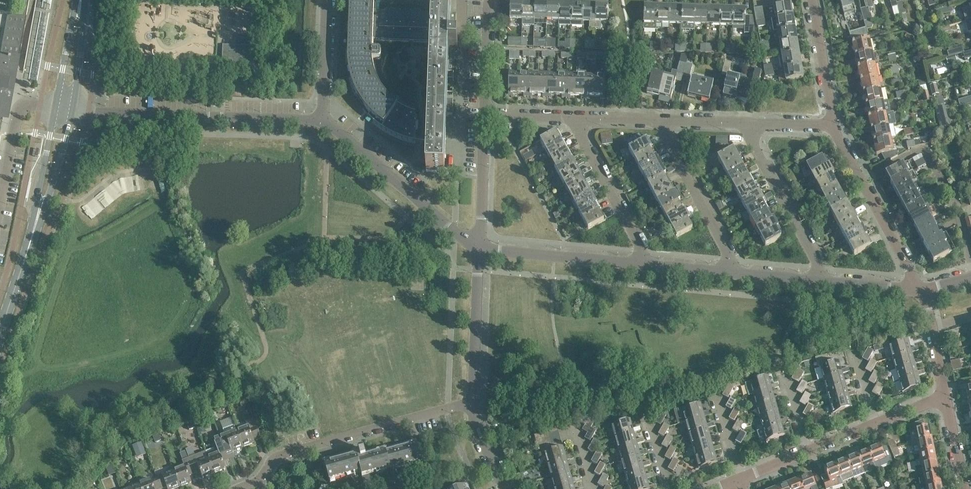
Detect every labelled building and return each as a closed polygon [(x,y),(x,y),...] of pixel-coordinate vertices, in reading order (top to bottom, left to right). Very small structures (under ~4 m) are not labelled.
[(348,53),(348,58),(348,63),(349,68),(349,73),(350,77),(352,82),(353,86),(355,91),(357,95),(360,99),(362,103),(365,107),(371,113),(369,115),(368,115),(373,120),(377,124),(381,127),(385,129),(390,132),(394,134),(399,136),(404,138),(409,139),(414,141),(414,140),(416,112),(413,111),(410,110),(407,108),(404,107),(401,105),(398,103),(395,101),(393,99),(390,97),(388,94),(385,91),(383,89),(381,86),(380,83),(378,79),(377,76),(376,73),(375,69),(374,66),(374,63),(373,59),(380,59),(381,58),(381,51),(380,49),(374,49),(374,39),(431,42),(426,171),(444,172),(446,114),(452,114),(453,107),(453,100),(447,99),(448,72),(454,72),(455,57),(452,57),(453,50),(458,50),(458,49),(458,42),(458,41),(457,40),(456,35),(456,34),(455,33),(455,31),(455,30),(455,29),(456,29),(456,14),(450,14),(451,0),(432,0),(432,13),(431,13),(431,12),(431,11),(430,11),(429,10),(428,10),(427,11),(426,11),(426,12),(426,13),(421,12),(420,11),(420,10),(419,10),(418,10),(417,10),(416,11),(416,12),(415,12),(410,12),(410,11),(410,10),(409,10),(408,9),(407,10),(406,10),(406,11),(405,11),(405,12),(400,12),(400,11),(400,10),(399,10),(399,9),(398,9),(397,9),(396,9),(396,10),(395,10),(395,11),(395,12),(390,11),(390,10),(389,10),(388,9),(387,9),(386,9),(385,10),(385,11),(374,11),(374,0),(350,0),(348,53)] [(844,15),(845,15),(845,14),(855,11),(855,12),(856,12),(852,0),(840,0),(844,15)] [(860,9),(864,21),(865,25),(866,30),(872,28),(873,24),(870,12),(871,12),(870,7),(872,6),(871,0),(864,0),(866,8),(860,9)] [(522,19),(522,2),(511,1),(510,19),(522,19)] [(535,2),(522,2),(522,19),(534,19),(535,2)] [(547,20),(547,3),(535,2),(534,19),(547,20)] [(897,3),(897,4),(900,15),(905,13),(902,2),(897,3)] [(547,3),(547,20),(546,24),(551,24),(551,20),(559,20),(559,3),(547,3)] [(571,21),(571,3),(559,3),(559,20),(559,25),(566,25),(566,20),(571,21)] [(584,4),(571,3),(571,21),(583,21),(584,4)] [(776,19),(793,16),(791,3),(774,6),(776,19)] [(595,29),(596,4),(584,4),(583,21),(586,21),(586,28),(589,28),(589,29),(595,29)] [(609,5),(596,4),(595,29),(601,29),(601,22),(608,22),(609,5)] [(657,24),(657,6),(644,6),(644,23),(657,24)] [(669,24),(670,7),(657,6),(657,24),(669,24)] [(936,11),(937,16),(953,12),(952,6),(936,11)] [(682,25),(683,7),(670,7),(669,24),(682,25)] [(694,31),(695,25),(696,8),(683,7),(682,25),(682,31),(694,31)] [(754,9),(756,22),(764,20),(762,7),(754,9)] [(696,8),(695,25),(707,26),(708,8),(696,8)] [(708,8),(707,26),(720,26),(720,8),(708,8)] [(720,8),(720,26),(732,26),(733,9),(720,8)] [(733,9),(732,26),(745,27),(746,9),(733,9)] [(8,14),(2,47),(21,51),(27,18),(8,14)] [(778,31),(795,28),(793,16),(776,19),(778,31)] [(851,39),(853,39),(868,34),(866,30),(865,25),(865,28),(850,33),(849,30),(851,39)] [(780,43),(797,40),(795,28),(778,31),(780,43)] [(521,46),(522,38),(509,38),(509,45),(521,46)] [(852,43),(855,56),(872,52),(869,39),(852,43)] [(594,48),(595,40),(586,40),(585,48),(594,48)] [(606,41),(595,40),(594,48),(605,49),(606,41)] [(782,55),(799,52),(797,40),(780,43),(782,55)] [(223,57),(222,69),(258,71),(259,47),(229,46),(229,58),(223,57)] [(19,58),(21,51),(2,47),(1,54),(0,57),(0,120),(2,120),(8,89),(9,89),(10,84),(9,83),(14,57),(19,58)] [(964,52),(963,47),(947,51),(949,57),(955,55),(964,52)] [(520,52),(510,52),(509,60),(519,60),(520,52)] [(784,68),(801,65),(799,52),(782,55),(784,68)] [(874,64),(872,52),(855,56),(858,68),(874,64)] [(683,76),(686,64),(688,57),(682,55),(680,62),(677,74),(683,76)] [(955,55),(949,57),(946,58),(948,64),(957,61),(955,55)] [(728,77),(731,63),(732,57),(725,56),(721,76),(727,77),(726,83),(724,83),(724,86),(725,87),(723,96),(735,99),(740,80),(728,77)] [(264,69),(268,69),(272,69),(272,58),(265,58),(264,69)] [(692,65),(686,64),(683,76),(689,77),(692,65)] [(858,68),(860,80),(877,76),(874,64),(858,68)] [(786,81),(803,78),(801,65),(784,68),(786,81)] [(758,82),(761,70),(755,69),(752,81),(758,82)] [(533,74),(529,74),(528,96),(532,97),(532,94),(538,95),(538,75),(539,72),(533,72),(533,74)] [(558,72),(557,75),(557,95),(562,95),(562,97),(566,98),(567,76),(562,75),(562,72),(558,72)] [(576,72),(576,73),(576,96),(581,96),(581,98),(586,98),(586,76),(586,72),(576,72)] [(571,76),(567,76),(566,98),(571,98),(571,96),(576,96),(576,73),(571,73),(571,76)] [(595,77),(586,76),(586,98),(590,98),(590,96),(595,96),(596,74),(595,73),(595,77)] [(518,94),(519,74),(509,74),(508,96),(513,96),(513,94),(518,94)] [(529,74),(519,74),(518,94),(524,94),(524,96),(528,96),(529,74)] [(601,74),(596,74),(595,96),(600,97),(600,99),(605,99),(606,77),(601,77),(601,74)] [(659,96),(663,77),(651,74),(646,93),(659,96)] [(548,75),(538,75),(538,95),(542,95),(542,97),(547,97),(548,75)] [(557,75),(548,75),(547,97),(552,97),(552,95),(557,95),(557,75)] [(671,99),(675,80),(676,76),(671,75),(670,78),(663,77),(659,96),(671,99)] [(880,89),(877,76),(860,80),(863,92),(880,89)] [(709,100),(713,82),(692,77),(687,95),(709,100)] [(921,93),(927,91),(924,79),(918,81),(919,87),(920,87),(921,93)] [(740,80),(735,99),(748,102),(750,93),(751,93),(752,89),(751,89),(752,83),(740,80)] [(929,85),(932,96),(939,94),(936,84),(929,85)] [(863,92),(866,105),(882,101),(880,89),(863,92)] [(929,101),(927,91),(921,93),(924,102),(929,101)] [(970,103),(970,96),(959,99),(960,106),(970,103)] [(887,100),(882,101),(866,105),(868,117),(885,113),(890,112),(887,100)] [(935,109),(940,129),(950,127),(945,106),(942,107),(935,109)] [(885,113),(868,117),(871,130),(888,126),(890,125),(889,120),(887,120),(885,113)] [(891,138),(888,126),(871,130),(874,142),(891,138)] [(558,131),(540,140),(545,150),(563,140),(558,131)] [(631,146),(642,139),(639,134),(628,140),(631,146)] [(716,136),(716,144),(728,145),(728,136),(716,136)] [(876,155),(881,154),(893,151),(893,150),(891,138),(874,142),(876,155)] [(563,140),(545,150),(550,159),(568,149),(563,140)] [(634,158),(651,149),(646,140),(629,149),(634,158)] [(722,167),(740,158),(735,148),(717,158),(722,167)] [(568,149),(550,159),(555,167),(573,157),(568,149)] [(638,167),(656,158),(651,149),(634,158),(638,167)] [(886,162),(898,155),(896,150),(893,150),(893,151),(881,154),(886,162)] [(573,157),(555,167),(559,176),(577,166),(573,157)] [(740,158),(722,167),(727,176),(747,165),(745,162),(742,157),(740,158)] [(811,176),(829,166),(824,157),(806,166),(811,176)] [(643,176),(661,166),(656,158),(638,167),(643,176)] [(890,183),(913,171),(908,162),(885,174),(890,183)] [(747,165),(727,176),(732,185),(750,175),(752,174),(747,166),(747,165)] [(577,166),(559,176),(564,185),(582,175),(577,166)] [(648,185),(666,175),(663,171),(661,166),(643,176),(648,185)] [(673,166),(663,171),(666,175),(676,170),(673,166)] [(816,185),(834,175),(829,166),(811,176),(816,185)] [(913,171),(890,183),(895,192),(917,180),(913,171)] [(582,175),(564,185),(569,193),(587,184),(582,175)] [(653,194),(670,184),(666,175),(648,185),(653,194)] [(736,194),(754,184),(750,175),(732,185),(736,194)] [(834,175),(816,185),(820,193),(839,184),(834,175)] [(917,180),(895,192),(900,201),(918,191),(922,189),(917,180)] [(587,184),(569,193),(574,202),(592,193),(587,184)] [(657,202),(675,193),(670,184),(653,194),(657,202)] [(741,202),(759,193),(754,184),(736,194),(741,202)] [(839,184),(820,193),(825,202),(843,192),(839,184)] [(918,191),(900,201),(905,210),(922,200),(918,191)] [(843,192),(825,202),(830,211),(848,201),(843,192)] [(592,193),(574,202),(579,211),(596,202),(592,193)] [(662,211),(680,202),(675,193),(657,202),(662,211)] [(746,211),(764,202),(759,193),(741,202),(746,211)] [(922,200),(905,210),(909,218),(927,209),(922,200)] [(716,204),(719,210),(725,207),(721,201),(716,204)] [(848,201),(830,211),(835,220),(853,210),(848,201)] [(596,202),(579,211),(583,220),(601,210),(596,202)] [(667,220),(685,211),(680,202),(662,211),(667,220)] [(751,220),(769,210),(764,202),(746,211),(751,220)] [(931,206),(927,209),(909,218),(914,227),(932,217),(936,215),(931,206)] [(601,210),(583,220),(588,229),(606,220),(601,210)] [(755,229),(773,219),(769,210),(751,220),(755,229)] [(853,210),(835,220),(840,229),(858,219),(853,210)] [(672,229),(690,220),(685,211),(667,220),(672,229)] [(932,217),(914,227),(919,236),(937,226),(932,217)] [(760,238),(778,228),(773,219),(755,229),(760,238)] [(858,219),(840,229),(844,237),(862,228),(858,219)] [(677,238),(694,229),(690,220),(672,229),(677,238)] [(937,226),(919,236),(924,245),(942,235),(937,226)] [(765,247),(783,237),(778,228),(760,238),(765,247)] [(862,228),(844,237),(849,246),(867,237),(862,228)] [(946,233),(942,235),(924,245),(929,254),(946,244),(951,241),(946,233)] [(867,237),(849,246),(854,255),(872,246),(867,237)] [(946,244),(929,254),(933,263),(951,253),(946,244)] [(893,358),(911,353),(908,341),(890,346),(893,358)] [(868,348),(862,358),(868,362),(874,351),(868,348)] [(911,353),(893,358),(896,370),(914,365),(911,353)] [(820,368),(834,364),(831,354),(815,358),(818,366),(820,368)] [(871,360),(865,370),(871,373),(877,363),(871,360)] [(834,364),(820,368),(824,380),(842,374),(850,372),(849,368),(841,370),(839,362),(834,364)] [(958,362),(951,364),(953,371),(960,369),(958,362)] [(914,365),(896,370),(900,381),(918,376),(914,365)] [(798,369),(792,379),(798,383),(805,373),(798,369)] [(875,371),(869,382),(874,385),(880,374),(875,371)] [(842,374),(824,380),(827,391),(846,386),(845,386),(853,384),(852,380),(844,382),(842,374)] [(903,393),(921,388),(918,376),(900,381),(903,393)] [(753,395),(772,390),(768,378),(750,383),(753,395)] [(802,381),(796,391),(801,394),(807,384),(802,381)] [(872,393),(878,397),(884,386),(878,383),(872,393)] [(728,385),(722,395),(728,399),(734,388),(728,385)] [(846,386),(827,391),(830,403),(849,397),(856,395),(855,391),(848,393),(846,386)] [(772,390),(753,395),(757,406),(775,401),(782,400),(781,396),(774,397),(772,390)] [(805,392),(799,403),(805,406),(811,395),(805,392)] [(731,396),(726,407),(731,410),(737,400),(731,396)] [(858,403),(855,403),(851,405),(849,397),(830,403),(833,414),(859,407),(858,403)] [(775,401),(757,406),(760,418),(778,413),(785,411),(784,407),(777,409),(775,401)] [(808,404),(802,415),(808,418),(814,407),(808,404)] [(711,411),(707,413),(703,414),(701,405),(683,411),(686,423),(704,417),(712,415),(711,411)] [(735,408),(729,419),(734,422),(740,411),(735,408)] [(585,425),(588,420),(592,414),(586,411),(580,422),(585,425)] [(655,423),(656,423),(660,426),(667,416),(661,412),(655,423)] [(778,413),(760,418),(763,430),(781,425),(789,423),(787,418),(780,421),(778,413)] [(704,417),(686,423),(689,434),(708,429),(715,427),(714,423),(706,425),(704,417)] [(242,448),(243,447),(237,431),(232,418),(221,423),(225,435),(220,437),(228,460),(234,457),(232,451),(235,450),(236,452),(237,453),(241,451),(242,449),(242,448)] [(237,431),(243,447),(255,443),(254,441),(261,438),(254,418),(245,421),(247,427),(237,431)] [(594,422),(588,420),(585,425),(582,430),(588,433),(591,428),(594,422)] [(738,420),(732,430),(738,433),(743,423),(738,420)] [(633,429),(630,421),(612,426),(615,438),(634,433),(637,432),(641,431),(640,427),(633,429)] [(912,443),(932,439),(930,428),(926,428),(923,422),(924,421),(923,421),(907,427),(909,427),(910,431),(912,443)] [(664,424),(659,435),(664,438),(670,427),(664,424)] [(204,425),(196,428),(198,433),(206,430),(204,425)] [(545,428),(547,432),(547,434),(558,431),(557,425),(545,428)] [(791,430),(787,431),(783,432),(781,425),(763,430),(766,441),(792,434),(791,430)] [(591,428),(588,433),(585,438),(590,441),(596,431),(591,428)] [(708,429),(689,434),(692,446),(711,440),(718,438),(717,434),(710,436),(708,429)] [(549,440),(560,436),(558,431),(547,434),(549,440)] [(741,431),(735,442),(741,445),(747,434),(741,431)] [(538,450),(545,454),(552,452),(550,445),(549,440),(547,434),(547,432),(535,435),(538,450)] [(636,441),(634,433),(615,438),(618,449),(637,444),(644,442),(643,439),(636,441)] [(155,443),(162,440),(159,435),(153,437),(155,443)] [(549,440),(550,445),(562,442),(560,436),(549,440)] [(668,436),(662,446),(667,449),(673,439),(668,436)] [(215,448),(206,451),(214,473),(226,469),(223,462),(228,460),(220,437),(214,440),(215,448)] [(593,453),(594,452),(599,442),(594,439),(588,450),(593,453)] [(888,442),(892,453),(898,451),(894,439),(888,442)] [(918,447),(919,454),(934,451),(932,439),(912,443),(913,448),(918,447)] [(711,440),(692,446),(696,457),(714,452),(717,451),(722,450),(720,446),(713,448),(711,440)] [(545,454),(548,465),(566,460),(574,458),(573,454),(565,456),(562,442),(550,445),(552,452),(545,454)] [(422,461),(417,443),(365,457),(364,455),(365,454),(364,449),(359,450),(359,452),(356,453),(356,455),(325,464),(330,482),(331,482),(330,481),(361,472),(365,485),(359,487),(360,488),(374,488),(375,488),(378,488),(377,482),(372,483),(370,474),(421,460),(422,461)] [(618,449),(622,461),(642,455),(648,454),(647,450),(639,452),(637,444),(618,449)] [(671,447),(665,457),(670,461),(676,450),(671,447)] [(868,451),(873,464),(885,459),(880,447),(875,449),(874,448),(869,450),(870,451),(868,451)] [(188,458),(195,473),(200,471),(203,478),(214,473),(206,451),(188,458)] [(596,464),(597,463),(602,454),(597,451),(591,461),(596,464)] [(873,464),(868,451),(863,453),(863,452),(858,454),(859,455),(857,456),(862,468),(873,464)] [(922,466),(937,462),(934,451),(919,454),(921,460),(916,461),(916,462),(907,464),(908,468),(915,467),(922,466)] [(699,469),(725,462),(724,457),(716,459),(714,452),(696,457),(699,469)] [(642,455),(622,461),(625,473),(643,468),(651,466),(650,462),(642,464),(642,462),(644,461),(642,455)] [(862,468),(857,456),(852,458),(852,457),(847,458),(848,460),(846,460),(853,478),(865,474),(862,468)] [(189,476),(195,473),(188,458),(182,461),(184,466),(174,470),(180,487),(192,482),(189,476)] [(674,459),(668,469),(674,472),(680,462),(674,459)] [(548,465),(551,477),(570,472),(577,469),(576,466),(569,468),(566,460),(548,465)] [(853,478),(846,460),(841,462),(841,461),(836,463),(837,464),(835,465),(842,483),(853,478)] [(600,476),(600,475),(606,465),(600,462),(595,473),(600,476)] [(922,466),(924,477),(939,474),(937,462),(922,466)] [(839,486),(843,485),(842,483),(835,465),(830,467),(830,466),(825,468),(826,469),(824,469),(826,474),(821,477),(826,488),(829,488),(832,488),(839,486)] [(625,473),(628,484),(646,479),(650,478),(654,477),(653,473),(645,476),(643,468),(625,473)] [(180,487),(174,470),(157,477),(161,488),(167,487),(168,488),(174,488),(180,487)] [(551,477),(554,488),(573,483),(580,481),(579,477),(572,480),(570,472),(551,477)] [(603,488),(603,487),(609,477),(603,474),(598,485),(603,488)] [(926,488),(941,486),(939,474),(924,477),(919,479),(920,485),(912,487),(912,488),(925,488),(926,488)] [(800,479),(803,488),(817,488),(811,475),(806,477),(805,475),(800,477),(801,479),(800,479)] [(161,488),(157,477),(140,484),(142,488),(161,488)] [(652,486),(649,487),(646,479),(628,484),(629,488),(657,488),(656,485),(652,486)] [(791,488),(803,488),(800,479),(795,481),(794,480),(789,482),(790,483),(789,484),(791,488)]
